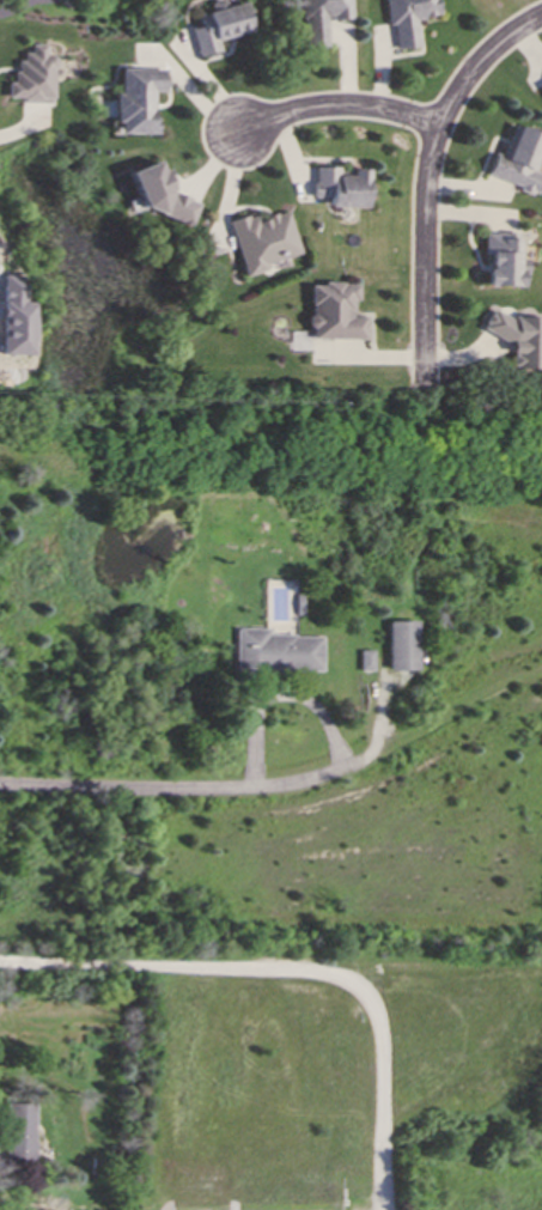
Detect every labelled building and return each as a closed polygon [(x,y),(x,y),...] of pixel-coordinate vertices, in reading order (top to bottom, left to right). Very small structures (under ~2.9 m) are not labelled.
[(248,30),(242,1),(220,6),(219,0),(207,2),(209,11),(197,13),(200,25),(190,28),(196,55),(219,50),(215,37),(248,30)] [(303,45),(325,44),(324,19),(349,17),(348,0),(300,0),(303,45)] [(418,45),(414,18),(437,14),(435,0),(383,0),(385,25),(391,24),(394,48),(418,45)] [(5,96),(19,97),(19,101),(51,102),(53,54),(43,54),(43,43),(29,43),(29,51),(22,51),(22,60),(13,60),(13,81),(5,81),(5,96)] [(163,68),(120,67),(118,92),(115,92),(115,132),(154,133),(156,117),(151,117),(151,90),(163,91),(163,68)] [(485,175),(535,193),(541,174),(529,169),(541,133),(514,123),(504,156),(493,152),(485,175)] [(189,224),(196,201),(168,191),(157,159),(127,170),(140,207),(189,224)] [(366,169),(349,168),(349,175),(337,175),(337,165),(312,165),(312,196),(328,196),(328,206),(366,206),(366,169)] [(225,220),(242,275),(263,269),(262,263),(298,253),(285,209),(252,219),(251,213),(225,220)] [(519,285),(519,274),(525,274),(525,257),(516,257),(516,232),(485,231),(483,285),(519,285)] [(310,338),(366,338),(366,315),(352,315),(352,299),(358,299),(358,282),(310,282),(310,338)] [(511,316),(510,317),(495,310),(488,310),(480,328),(504,340),(510,340),(510,367),(541,367),(541,316),(511,316)] [(415,669),(415,620),(386,620),(386,669),(415,669)] [(319,669),(319,634),(267,634),(267,627),(232,627),(233,677),(267,676),(266,670),(319,669)] [(358,669),(372,669),(372,649),(358,649),(358,669)] [(34,1102),(5,1102),(4,1166),(32,1166),(34,1102)]
